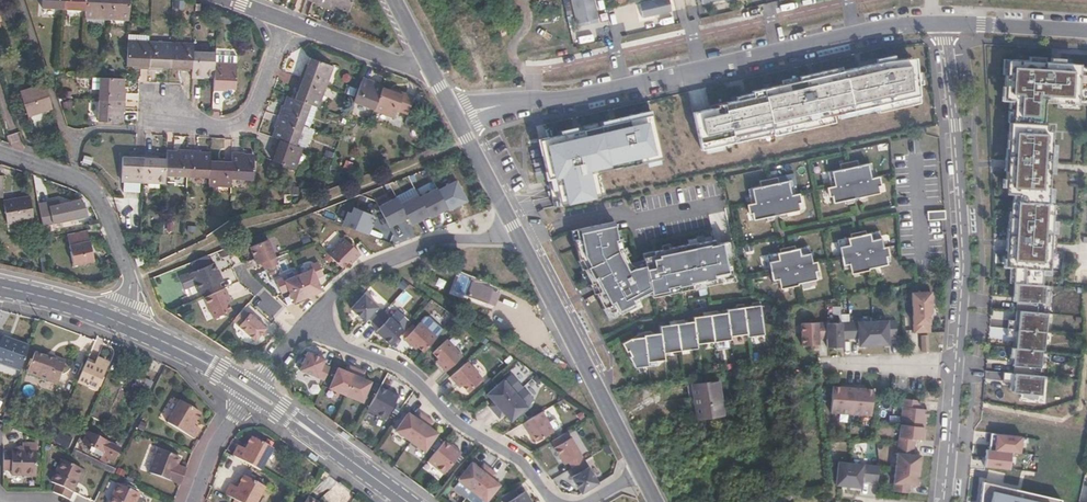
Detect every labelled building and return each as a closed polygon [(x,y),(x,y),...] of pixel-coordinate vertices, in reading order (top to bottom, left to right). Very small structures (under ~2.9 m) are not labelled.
[(61,0),(39,0),(38,8),(61,9),(61,0)] [(61,9),(84,10),(85,0),(61,0),(61,9)] [(84,16),(106,17),(107,0),(85,0),(84,10),(84,16)] [(128,17),(129,0),(107,0),(106,17),(128,17)] [(316,2),(315,4),(326,9),(330,0),(311,0),(316,2)] [(326,9),(336,12),(337,10),(348,14),(353,0),(330,0),(326,9)] [(577,23),(598,19),(594,0),(571,0),(577,23)] [(639,3),(642,18),(672,11),(669,0),(653,0),(639,3)] [(127,35),(125,65),(137,65),(137,68),(148,69),(149,43),(150,36),(127,35)] [(149,43),(148,69),(158,69),(158,66),(170,67),(171,44),(149,43)] [(171,44),(170,67),(181,67),(181,70),(193,71),(193,54),(193,45),(171,44)] [(193,54),(193,71),(192,78),(202,78),(202,76),(214,76),(215,56),(215,54),(193,54)] [(237,56),(215,56),(214,76),(213,91),(223,91),(223,88),(235,88),(237,56)] [(329,63),(309,56),(305,67),(302,66),(298,76),(321,85),(329,63)] [(751,97),(691,112),(700,151),(921,100),(915,56),(749,90),(751,97)] [(1013,59),(1012,68),(1005,68),(1003,100),(1013,100),(1011,131),(1007,130),(1006,148),(1009,148),(1008,159),(1008,171),(1005,171),(1004,187),(1017,188),(1015,211),(1009,211),(1008,228),(1010,228),(1010,237),(1009,250),(1007,250),(1006,267),(1014,267),(1013,283),(1017,283),(1042,285),(1043,271),(1050,271),(1051,254),(1051,242),(1053,211),(1047,210),(1049,173),(1050,161),(1052,131),(1042,130),(1044,102),(1086,105),(1086,64),(1013,59)] [(374,106),(382,85),(371,82),(372,78),(363,75),(354,99),(356,100),(374,106)] [(321,85),(298,76),(294,86),(297,87),(294,97),(308,103),(314,105),(321,85)] [(100,99),(125,100),(126,90),(122,90),(122,78),(101,78),(101,90),(100,99)] [(29,116),(52,109),(43,81),(20,89),(29,116)] [(408,112),(415,94),(394,86),(393,89),(382,85),(374,106),(395,114),(397,108),(408,112)] [(277,115),(300,124),(308,103),(294,97),(288,95),(284,106),(281,105),(277,115)] [(99,121),(120,122),(121,112),(125,112),(125,100),(100,99),(99,121)] [(370,116),(374,106),(356,100),(352,110),(370,116)] [(314,105),(308,103),(300,124),(306,126),(314,105)] [(293,144),(300,124),(277,115),(274,126),(276,127),(272,136),(276,138),(293,144)] [(650,115),(536,137),(554,206),(597,195),(592,171),(660,154),(650,115)] [(300,124),(293,144),(302,147),(309,127),(306,126),(300,124)] [(292,167),(299,147),(293,144),(276,138),(272,149),(276,149),(272,160),(292,167)] [(166,174),(188,175),(189,149),(178,149),(178,152),(167,152),(167,159),(166,174)] [(211,160),(211,153),(200,153),(200,150),(189,149),(188,175),(210,176),(211,160)] [(232,176),(254,177),(254,155),(243,155),(243,152),(232,151),(232,158),(232,176)] [(121,179),(143,180),(144,155),(133,154),(133,157),(122,157),(121,179)] [(144,155),(143,180),(166,181),(166,174),(167,159),(155,158),(155,155),(144,155)] [(210,183),(231,184),(232,176),(232,158),(222,158),(222,161),(211,160),(210,176),(210,183)] [(858,165),(857,160),(839,164),(840,169),(830,171),(831,177),(828,177),(830,186),(828,187),(832,203),(845,200),(846,204),(852,203),(853,198),(857,198),(860,201),(866,200),(865,196),(879,193),(875,177),(874,177),(872,168),(868,169),(867,163),(858,165)] [(778,182),(777,177),(759,180),(760,186),(750,188),(751,193),(748,194),(750,203),(748,203),(752,219),(765,217),(766,221),(771,220),(773,215),(777,214),(780,218),(786,217),(785,212),(798,210),(795,194),(794,194),(792,185),(788,186),(787,180),(778,182)] [(379,205),(389,225),(404,218),(409,227),(426,218),(427,221),(465,202),(455,181),(419,198),(418,194),(399,203),(396,197),(379,205)] [(34,222),(31,198),(4,202),(8,226),(34,222)] [(55,223),(89,216),(87,207),(77,210),(75,201),(51,206),(50,202),(38,204),(42,226),(55,223)] [(348,206),(341,224),(364,233),(371,215),(348,206)] [(944,212),(927,213),(927,222),(945,221),(944,212)] [(100,229),(98,221),(89,224),(91,231),(100,229)] [(613,221),(574,229),(576,237),(573,238),(577,258),(578,259),(580,258),(585,267),(582,268),(590,283),(593,282),(597,291),(595,292),(603,307),(605,306),(610,316),(619,312),(619,313),(635,305),(634,302),(639,299),(638,298),(645,296),(649,298),(650,302),(668,298),(668,295),(677,293),(677,296),(695,293),(694,290),(704,288),(705,290),(721,287),(720,284),(732,282),(730,269),(726,270),(724,260),(718,262),(713,239),(696,243),(696,242),(646,252),(647,256),(642,257),(644,265),(634,267),(629,264),(621,247),(619,238),(616,238),(613,221)] [(851,237),(838,240),(844,269),(849,268),(851,274),(868,270),(868,269),(887,265),(886,262),(890,261),(887,247),(882,247),(879,231),(866,234),(865,230),(860,232),(860,235),(856,236),(856,232),(850,234),(851,237)] [(96,263),(88,232),(68,237),(75,268),(96,263)] [(345,235),(328,252),(343,266),(349,260),(351,262),(361,252),(345,235)] [(262,261),(265,269),(279,263),(275,255),(268,238),(250,246),(257,264),(262,261)] [(781,252),(767,255),(773,284),(779,283),(780,289),(798,285),(798,284),(817,280),(816,277),(820,276),(817,262),(812,262),(809,246),(796,249),(795,245),(789,247),(790,250),(786,251),(785,247),(780,249),(781,252)] [(145,263),(141,253),(134,255),(138,266),(145,263)] [(299,274),(309,296),(323,290),(318,277),(325,274),(319,261),(312,264),(313,268),(299,274)] [(219,273),(214,262),(190,273),(189,271),(180,275),(186,289),(195,285),(198,292),(224,280),(220,272),(219,273)] [(289,289),(295,302),(309,296),(299,274),(286,279),(285,275),(276,279),(282,292),(289,289)] [(464,278),(458,275),(452,291),(459,294),(464,278)] [(1042,285),(1017,283),(1015,310),(1019,310),(1037,312),(1037,303),(1044,303),(1045,285),(1042,285)] [(482,286),(481,290),(463,285),(460,294),(488,302),(492,289),(482,286)] [(232,300),(226,287),(205,297),(214,318),(232,309),(229,301),(232,300)] [(499,291),(492,289),(488,302),(495,305),(499,291)] [(931,311),(930,292),(911,293),(913,334),(929,333),(928,316),(931,311)] [(368,318),(374,323),(384,312),(364,294),(350,308),(365,321),(368,318)] [(628,358),(634,369),(648,366),(647,363),(657,361),(656,357),(663,356),(662,349),(680,346),(681,351),(695,349),(695,345),(702,344),(701,339),(708,338),(708,342),(723,340),(723,336),(730,335),(729,332),(735,331),(736,335),(746,333),(747,336),(763,334),(758,301),(750,302),(751,305),(743,307),(742,303),(734,304),(735,308),(725,309),(726,312),(717,314),(716,310),(701,313),(702,316),(692,318),(693,322),(683,323),(683,320),(668,322),(668,326),(659,327),(660,334),(651,335),(650,332),(642,333),(636,337),(637,339),(630,340),(621,344),(626,353),(628,352),(630,357),(628,358)] [(249,314),(243,309),(234,320),(257,340),(268,327),(251,312),(249,314)] [(1008,319),(1007,328),(1046,332),(1047,320),(1042,319),(1043,312),(1037,312),(1019,310),(1018,320),(1008,319)] [(384,312),(374,323),(379,328),(376,332),(390,345),(409,323),(395,311),(390,317),(384,312)] [(421,323),(437,337),(443,330),(429,318),(426,318),(421,323)] [(895,320),(872,321),(873,345),(888,345),(888,337),(896,337),(895,320)] [(873,345),(872,321),(848,322),(849,338),(857,338),(857,346),(873,345)] [(423,352),(437,337),(421,323),(420,322),(404,339),(415,349),(417,346),(423,352)] [(825,323),(825,322),(799,324),(801,346),(818,346),(817,338),(826,338),(825,323)] [(825,323),(826,338),(826,347),(842,347),(841,339),(849,338),(848,322),(825,323)] [(1046,332),(1007,328),(1007,336),(1017,337),(1016,347),(1039,350),(1040,343),(1045,343),(1046,332)] [(30,347),(2,337),(0,342),(0,363),(21,371),(30,347)] [(462,355),(447,339),(432,353),(438,359),(436,361),(446,372),(462,355)] [(1016,347),(1014,347),(1012,365),(1014,365),(1013,373),(1034,375),(1034,367),(1040,368),(1042,350),(1039,350),(1016,347)] [(299,370),(324,381),(330,367),(323,364),(325,359),(307,352),(299,370)] [(45,359),(35,354),(28,374),(47,383),(48,384),(57,387),(66,363),(46,355),(45,359)] [(85,364),(78,382),(95,389),(106,364),(95,359),(92,367),(85,364)] [(483,377),(468,360),(450,376),(460,387),(462,385),(468,391),(483,377)] [(329,388),(346,395),(357,369),(349,366),(347,371),(337,368),(329,388)] [(357,369),(346,395),(362,402),(371,381),(362,378),(364,372),(357,369)] [(516,392),(528,405),(535,400),(511,372),(504,378),(516,392)] [(1037,383),(1038,376),(1034,375),(1013,373),(1003,372),(1002,381),(1014,382),(1013,393),(1041,395),(1042,383),(1037,383)] [(494,411),(516,392),(504,378),(487,393),(494,401),(489,405),(494,411)] [(153,383),(147,380),(140,393),(146,396),(153,383)] [(687,416),(713,413),(708,380),(681,383),(687,416)] [(381,384),(368,409),(385,419),(399,395),(391,390),(392,389),(381,384)] [(851,414),(853,386),(844,385),(844,387),(832,385),(830,412),(851,414)] [(862,387),(853,386),(851,414),(871,416),(873,389),(862,388),(862,387)] [(528,405),(516,392),(494,411),(500,417),(505,413),(511,421),(528,405)] [(917,408),(918,400),(902,398),(899,424),(921,427),(923,427),(925,409),(917,408)] [(178,405),(166,426),(192,442),(198,432),(193,428),(198,417),(178,405)] [(550,420),(543,410),(523,422),(530,434),(533,432),(538,440),(555,429),(550,420)] [(395,431),(410,441),(426,417),(420,412),(417,417),(408,412),(395,431)] [(426,417),(410,441),(425,451),(438,433),(430,427),(433,421),(426,417)] [(550,420),(555,429),(560,426),(560,423),(557,418),(554,418),(550,420)] [(897,445),(912,446),(913,439),(920,439),(921,427),(899,424),(897,445)] [(778,443),(794,441),(792,429),(776,432),(778,443)] [(120,449),(88,433),(84,442),(103,452),(100,459),(107,463),(108,461),(113,462),(120,449)] [(989,450),(1011,452),(1021,452),(1022,435),(990,433),(989,450)] [(572,466),(584,459),(570,436),(553,446),(563,463),(568,460),(572,466)] [(232,456),(259,471),(271,449),(250,437),(244,449),(237,445),(232,456)] [(444,440),(428,460),(444,473),(461,452),(454,446),(453,447),(444,440)] [(895,467),(917,470),(919,456),(911,455),(912,446),(897,445),(895,467)] [(179,486),(183,474),(174,470),(178,459),(157,450),(148,473),(179,486)] [(989,450),(986,450),(985,467),(1009,469),(1011,452),(989,450)] [(36,458),(4,456),(3,474),(11,474),(11,479),(35,480),(36,458)] [(599,481),(584,459),(572,466),(576,473),(571,476),(582,492),(599,481)] [(82,472),(61,461),(50,484),(55,487),(52,494),(68,501),(82,472)] [(458,479),(472,490),(490,467),(483,462),(480,467),(472,461),(458,479)] [(836,485),(848,486),(850,463),(838,461),(836,485)] [(861,480),(869,481),(871,465),(850,463),(848,486),(860,487),(861,480)] [(869,481),(877,482),(879,465),(871,465),(869,481)] [(490,467),(472,490),(487,501),(500,484),(492,477),(497,473),(490,467)] [(916,488),(917,470),(895,467),(893,493),(906,495),(907,487),(916,488)] [(222,494),(237,501),(254,501),(263,486),(242,475),(236,486),(229,482),(222,494)] [(982,483),(980,501),(1060,501),(1060,500),(982,483)] [(119,484),(110,501),(135,501),(139,494),(119,484)] [(525,489),(517,494),(513,488),(500,495),(504,501),(533,501),(525,489)]
